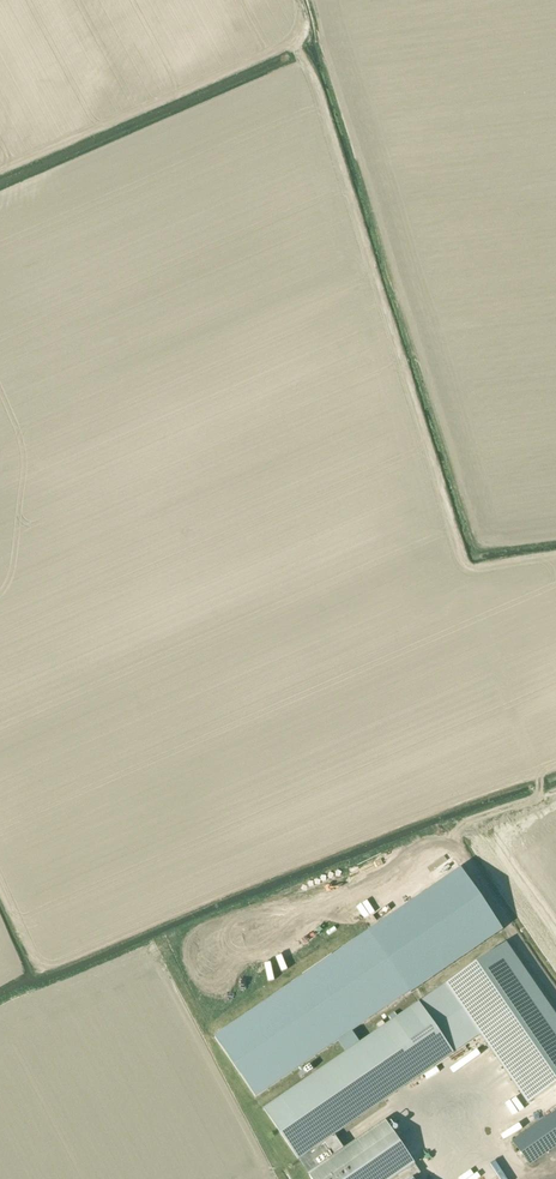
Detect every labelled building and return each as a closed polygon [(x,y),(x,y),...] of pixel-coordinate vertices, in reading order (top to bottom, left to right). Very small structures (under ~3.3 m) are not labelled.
[(460,869),(370,931),(411,991),(502,929),(460,869)] [(323,1144),(333,1159),(309,1175),(311,1178),(420,1178),(423,1177),(414,1165),(415,1165),(386,1122),(345,1151),(334,1136),(481,1035),(487,1044),(488,1043),(496,1055),(495,1056),(496,1055),(504,1066),(503,1067),(503,1068),(505,1067),(512,1078),(511,1079),(512,1080),(513,1080),(520,1090),(519,1091),(519,1092),(521,1091),(528,1102),(527,1103),(528,1104),(555,1084),(555,1016),(506,943),(446,984),(447,984),(419,1003),(358,1044),(350,1033),(410,992),(369,933),(215,1038),(255,1098),(339,1041),(347,1052),(263,1109),(298,1160),(323,1144)] [(529,1165),(555,1147),(555,1111),(513,1141),(529,1165)]
